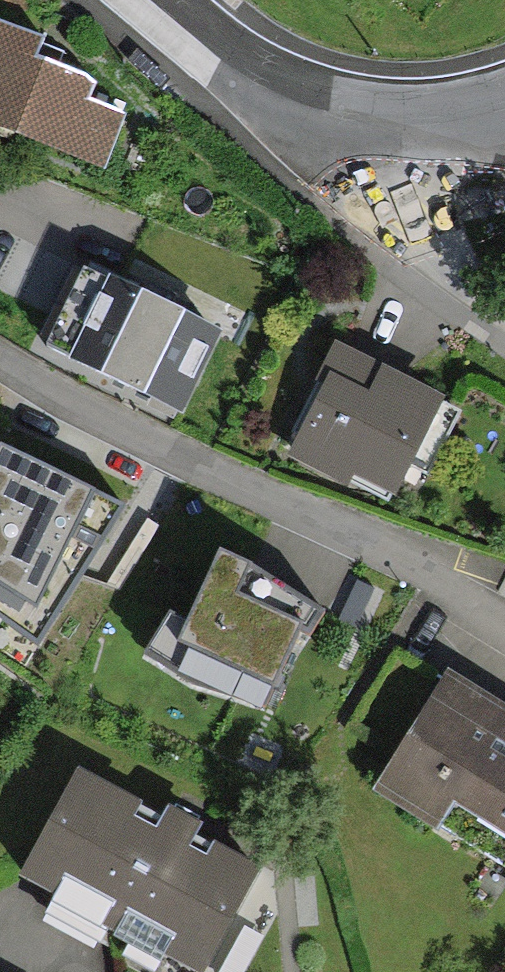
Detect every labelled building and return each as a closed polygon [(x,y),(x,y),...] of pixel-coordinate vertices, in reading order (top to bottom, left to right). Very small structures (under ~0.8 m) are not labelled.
[(110,164),(129,111),(92,98),(102,69),(47,50),(54,32),(0,13),(0,125),(110,164)] [(186,414),(229,323),(80,252),(36,344),(186,414)] [(432,469),(465,404),(342,342),(289,448),(397,503),(417,462),(432,469)] [(99,509),(5,437),(0,443),(0,545),(44,580),(99,509)] [(123,634),(300,718),(348,618),(270,581),(264,594),(210,568),(189,613),(143,591),(123,634)] [(504,854),(504,691),(459,662),(385,779),(504,854)] [(201,971),(211,971),(275,857),(87,752),(20,872),(201,971)]
